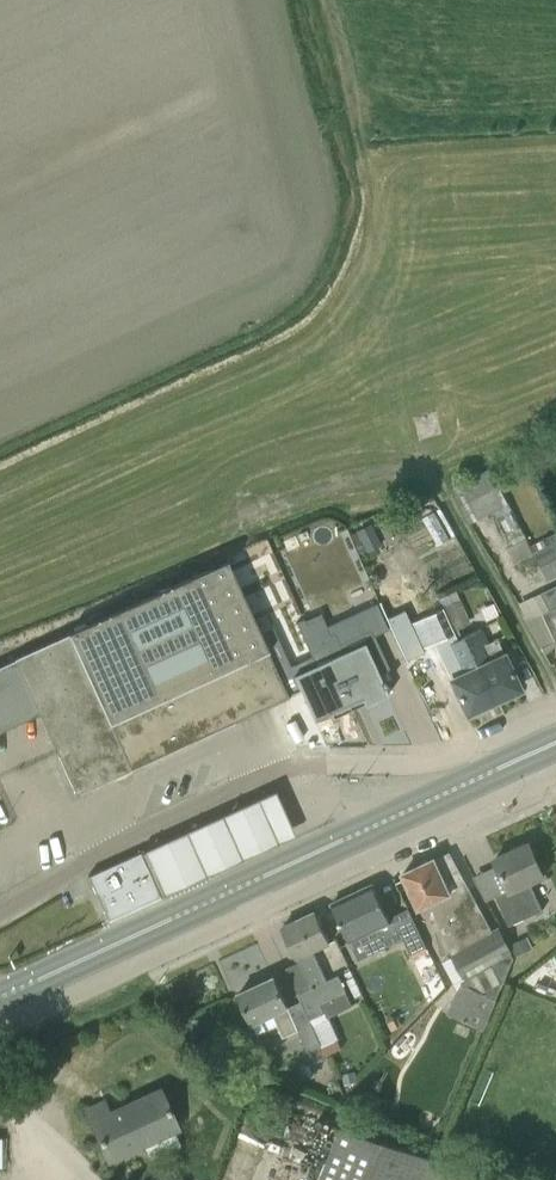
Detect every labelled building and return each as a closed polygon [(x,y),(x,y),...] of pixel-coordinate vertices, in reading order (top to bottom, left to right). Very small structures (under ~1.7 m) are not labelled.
[(499,510),(508,505),(489,470),(452,488),(472,523),(499,510)] [(440,507),(423,516),(439,544),(455,535),(440,507)] [(534,554),(548,581),(555,577),(555,534),(555,533),(531,546),(530,546),(534,554)] [(534,554),(530,546),(531,546),(528,539),(508,548),(515,562),(534,554)] [(309,649),(317,665),(281,681),(275,668),(278,666),(275,659),(272,661),(227,562),(13,659),(14,660),(0,666),(0,732),(38,714),(75,795),(288,698),(287,697),(300,691),(313,721),(349,705),(328,661),(332,659),(324,642),(309,649)] [(541,594),(549,611),(555,608),(555,587),(541,594)] [(407,625),(418,650),(453,634),(442,610),(407,625)] [(300,628),(309,649),(324,642),(313,616),(305,619),(307,625),(300,628)] [(480,630),(462,639),(492,703),(519,690),(496,642),(487,646),(480,630)] [(492,703),(462,639),(444,647),(451,661),(442,665),(466,715),(492,703)] [(364,644),(332,659),(328,661),(349,705),(361,699),(365,706),(387,696),(364,644)] [(162,893),(163,896),(296,835),(275,790),(143,851),(145,855),(142,856),(159,894),(162,893)] [(496,894),(510,925),(542,910),(529,881),(544,874),(540,864),(530,843),(495,859),(508,888),(496,894)] [(143,851),(87,877),(108,922),(112,920),(111,919),(159,897),(160,898),(163,896),(162,893),(159,894),(142,856),(145,855),(143,851)] [(512,954),(498,929),(492,932),(461,873),(449,852),(403,873),(419,908),(429,903),(452,953),(451,953),(453,958),(463,976),(447,1014),(483,1030),(514,959),(512,954)] [(404,939),(411,955),(427,947),(410,912),(391,922),(373,884),(332,903),(351,943),(366,937),(373,953),(404,939)] [(298,994),(302,1001),(310,1019),(324,1012),(320,1004),(346,991),(338,974),(327,980),(313,951),(330,943),(315,911),(283,927),(312,988),(298,994)] [(527,936),(511,944),(516,955),(532,946),(527,936)] [(310,1019),(302,1001),(289,1007),(274,976),(239,993),(258,1034),(277,1025),(283,1037),(297,1030),(307,1052),(321,1045),(309,1019),(310,1019)] [(322,1045),(327,1055),(341,1048),(337,1038),(322,1045)] [(353,1070),(343,1072),(345,1083),(356,1081),(353,1070)] [(179,1148),(173,1132),(177,1131),(159,1090),(137,1100),(138,1104),(109,1117),(103,1103),(85,1111),(107,1161),(142,1146),(149,1161),(179,1148)] [(446,1163),(443,1161),(339,1126),(318,1179),(439,1179),(446,1163)] [(439,1179),(490,1179),(446,1163),(439,1179)] [(160,1179),(184,1179),(165,1170),(160,1179)]
